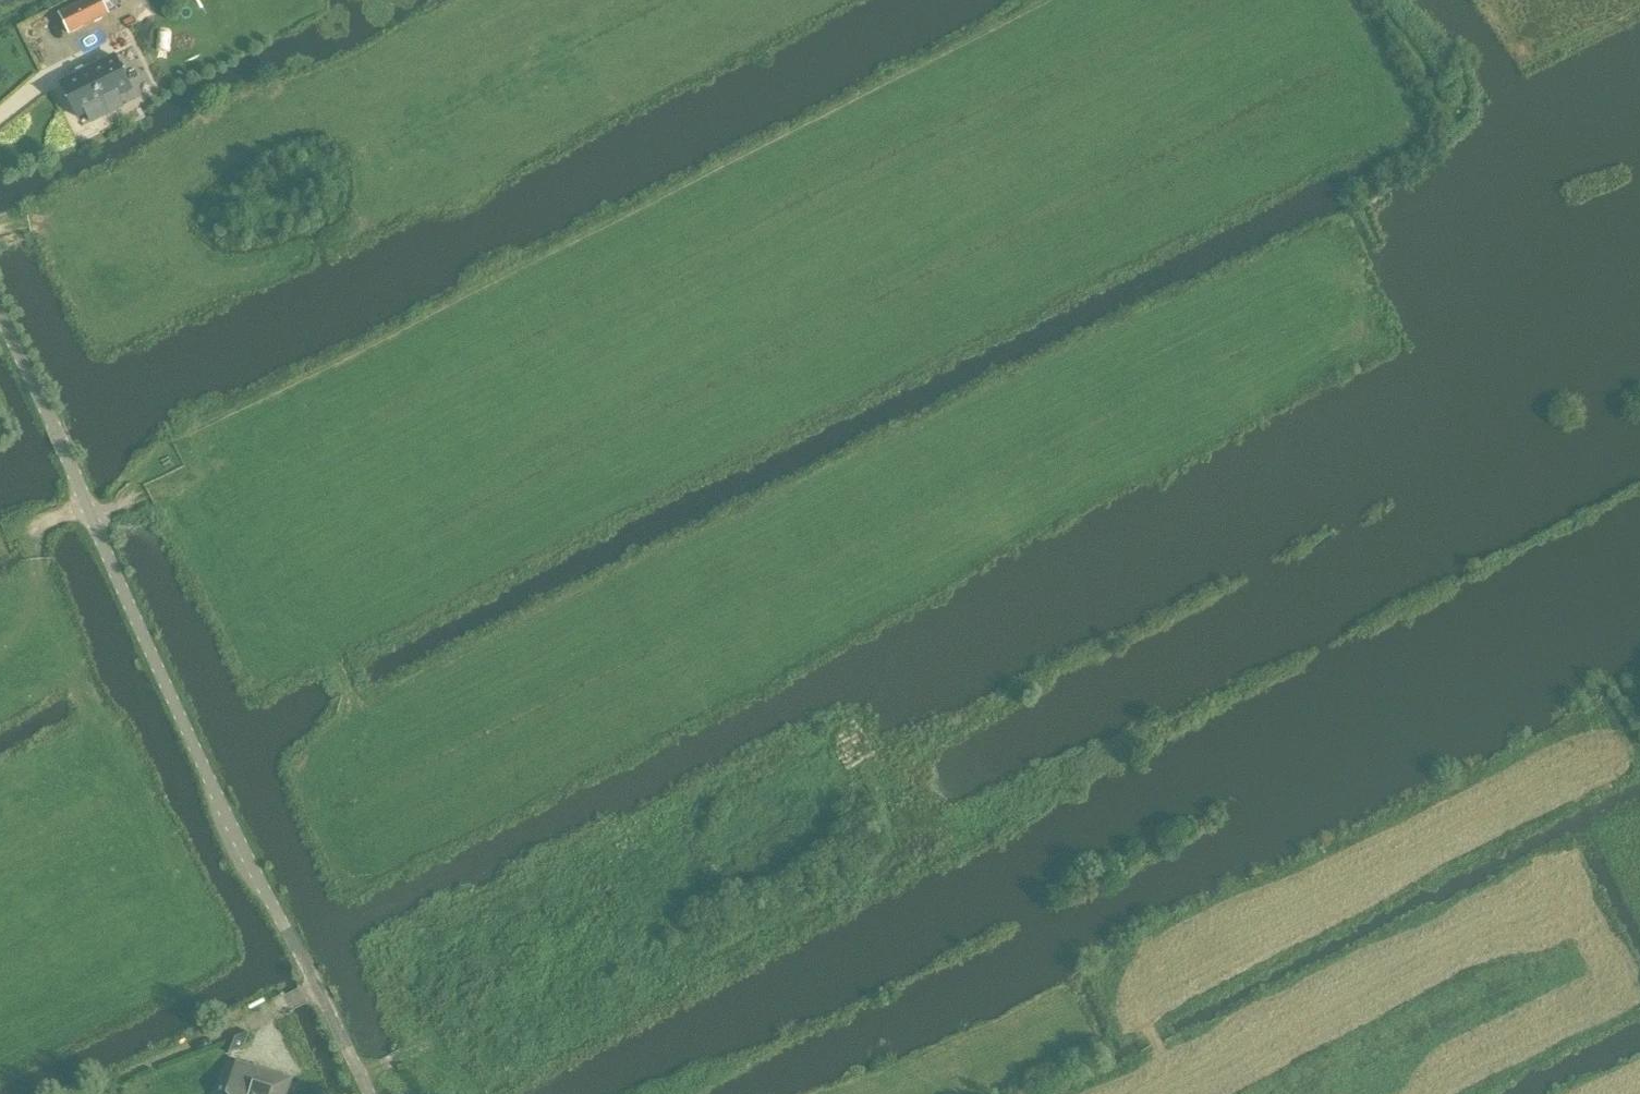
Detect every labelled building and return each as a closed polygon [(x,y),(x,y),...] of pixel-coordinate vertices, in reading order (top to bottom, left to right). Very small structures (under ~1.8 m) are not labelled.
[(85,27),(109,15),(101,0),(86,0),(75,5),(85,27)] [(60,85),(77,118),(87,113),(92,123),(111,113),(106,103),(131,90),(114,57),(60,85)] [(235,1036),(228,1054),(241,1050),(248,1033),(235,1036)] [(226,1093),(285,1093),(290,1080),(236,1062),(226,1093)]
